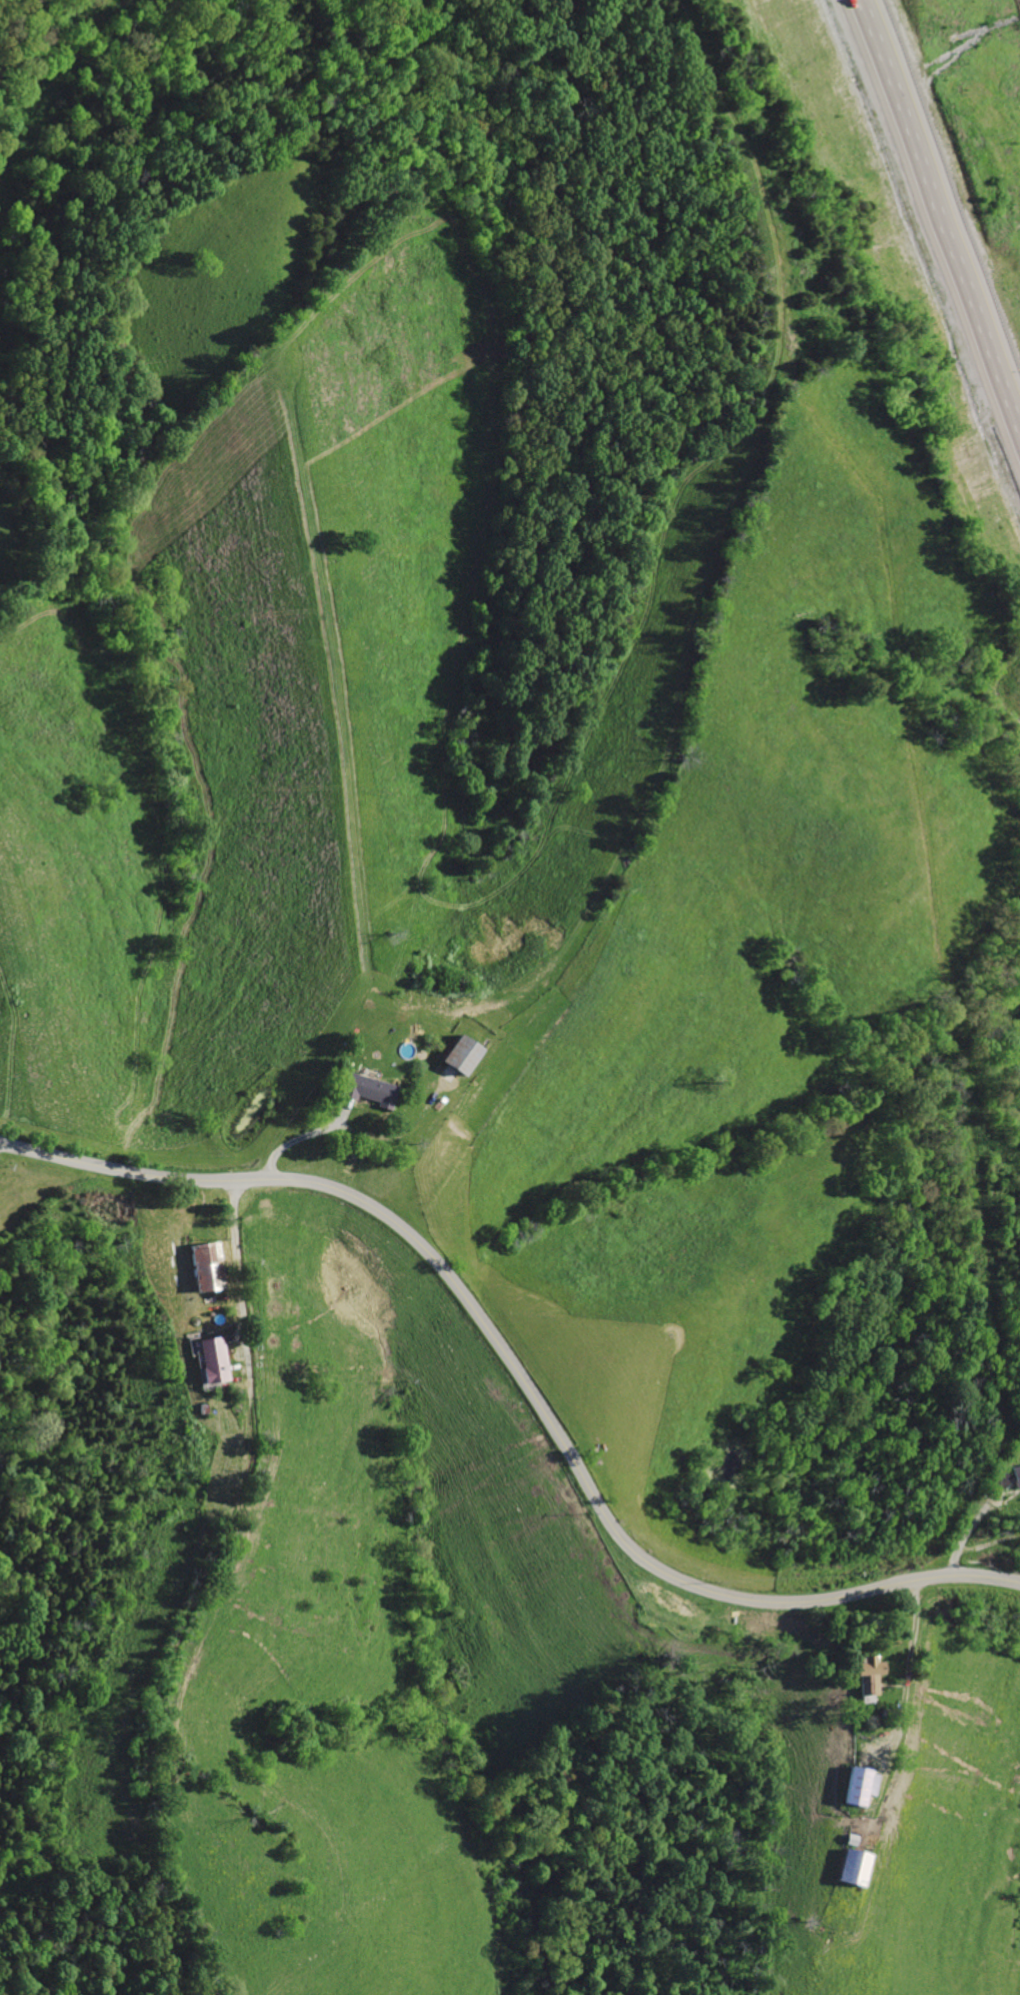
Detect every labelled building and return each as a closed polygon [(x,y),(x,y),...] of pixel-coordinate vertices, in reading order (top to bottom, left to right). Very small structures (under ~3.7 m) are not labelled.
[(472,1078),(490,1046),(464,1032),(447,1065),(472,1078)] [(357,1095),(380,1102),(379,1106),(394,1110),(400,1086),(362,1076),(357,1095)] [(228,1289),(223,1242),(188,1246),(192,1276),(200,1275),(202,1292),(228,1289)] [(201,1341),(210,1386),(234,1381),(225,1336),(201,1341)] [(1005,1466),(1006,1473),(1014,1471),(1016,1485),(1019,1484),(1019,1463),(1005,1466)] [(855,1695),(874,1694),(873,1673),(878,1673),(878,1661),(865,1662),(865,1655),(852,1656),(852,1662),(845,1662),(845,1675),(857,1674),(858,1687),(854,1687),(855,1695)] [(838,1804),(864,1807),(865,1795),(872,1796),(875,1772),(843,1768),(838,1804)] [(830,1880),(857,1887),(865,1855),(839,1847),(830,1880)]
